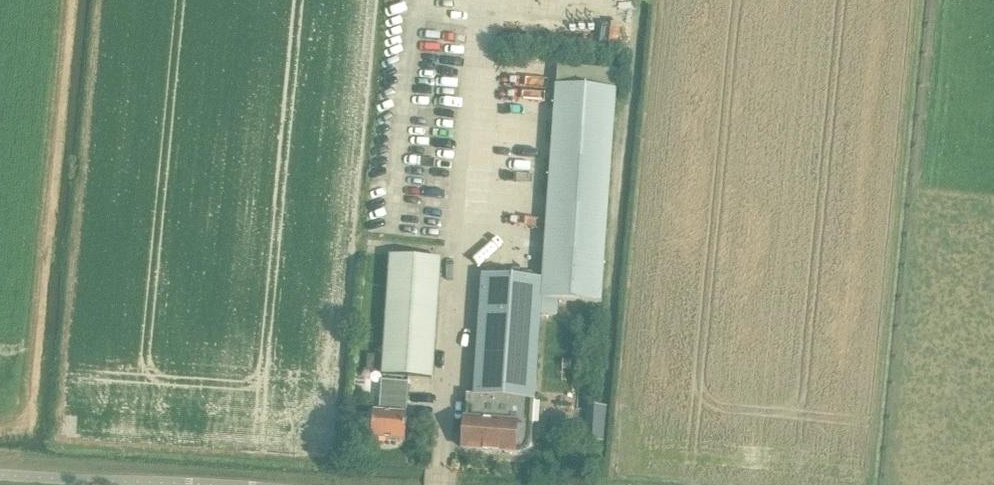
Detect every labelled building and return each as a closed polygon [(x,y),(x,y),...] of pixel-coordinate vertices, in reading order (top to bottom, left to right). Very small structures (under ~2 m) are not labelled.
[(556,89),(544,266),(604,270),(616,93),(556,89)] [(383,376),(433,379),(441,260),(392,256),(383,376)] [(483,276),(474,395),(474,396),(534,400),(540,314),(556,316),(558,300),(601,302),(604,270),(544,266),(543,280),(483,276)] [(407,391),(408,384),(382,382),(379,413),(374,412),(372,438),(405,440),(407,415),(406,415),(407,391)] [(474,396),(474,395),(466,394),(462,448),(503,452),(505,454),(510,454),(513,452),(520,452),(523,452),(526,450),(529,448),(531,445),(532,442),(534,400),(474,396)] [(589,404),(587,439),(601,440),(604,406),(589,404)]
